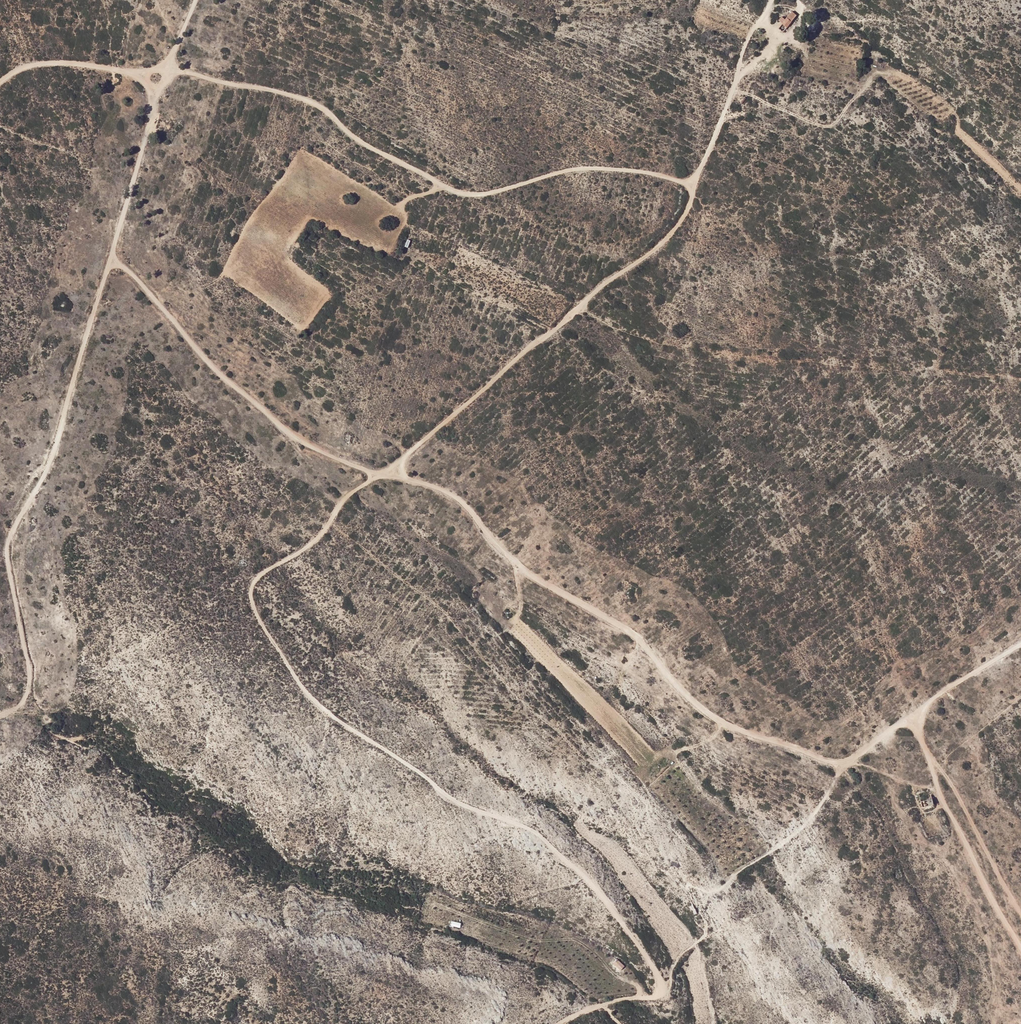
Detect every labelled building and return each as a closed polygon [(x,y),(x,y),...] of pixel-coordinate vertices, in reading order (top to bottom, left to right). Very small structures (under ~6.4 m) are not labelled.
[(787,10),(774,26),(779,29),(792,13),(787,10)] [(932,800),(924,787),(917,792),(925,805),(932,800)] [(614,955),(620,962),(625,958),(624,956),(621,954),(617,952),(614,955)]
